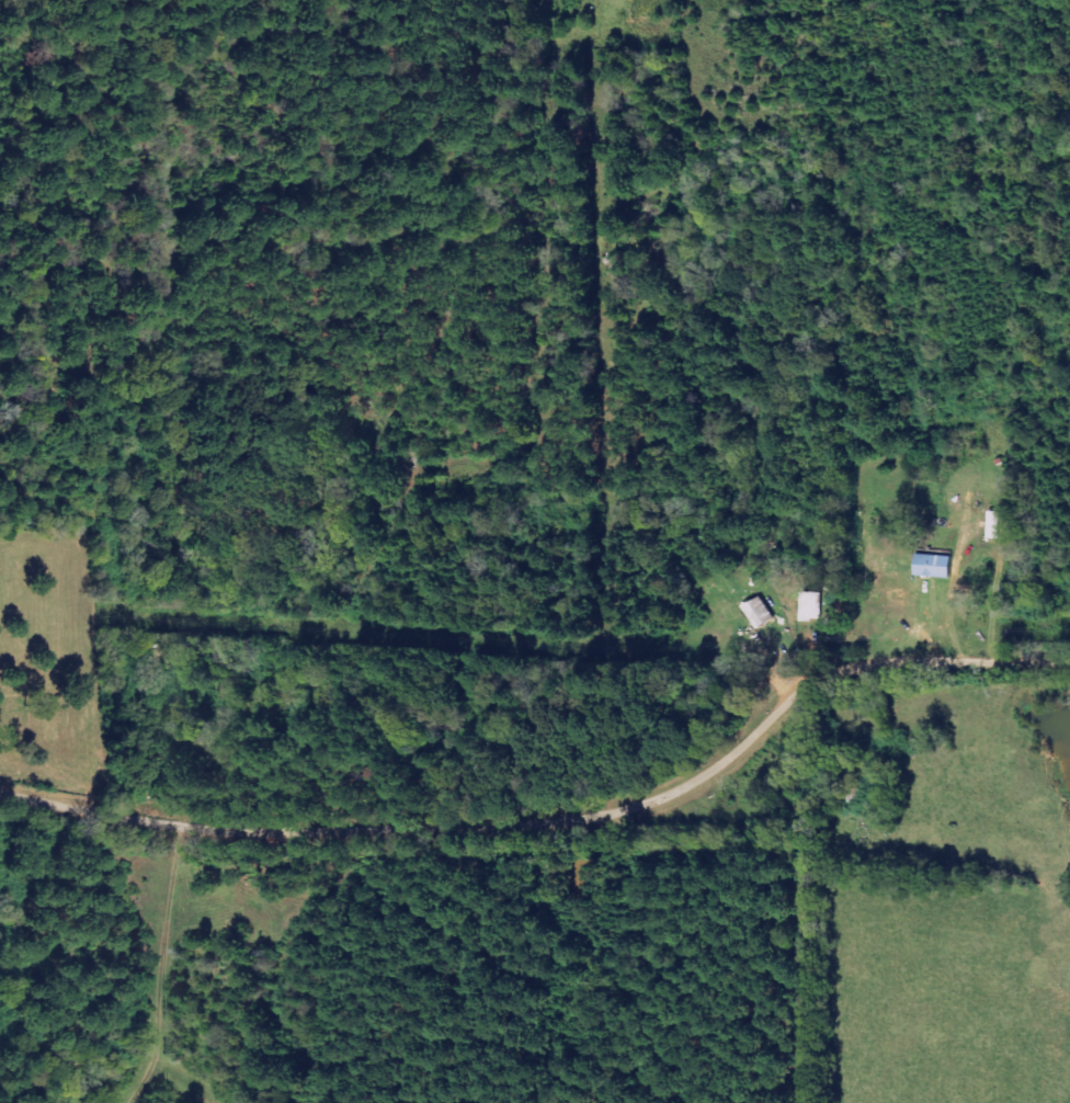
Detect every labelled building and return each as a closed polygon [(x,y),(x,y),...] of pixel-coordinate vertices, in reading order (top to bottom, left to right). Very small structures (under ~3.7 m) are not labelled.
[(1000,512),(988,512),(988,539),(999,539),(1000,512)] [(950,578),(951,556),(915,555),(914,577),(950,578)] [(800,621),(821,621),(822,593),(801,592),(800,621)] [(774,619),(759,596),(742,607),(757,630),(774,619)]
